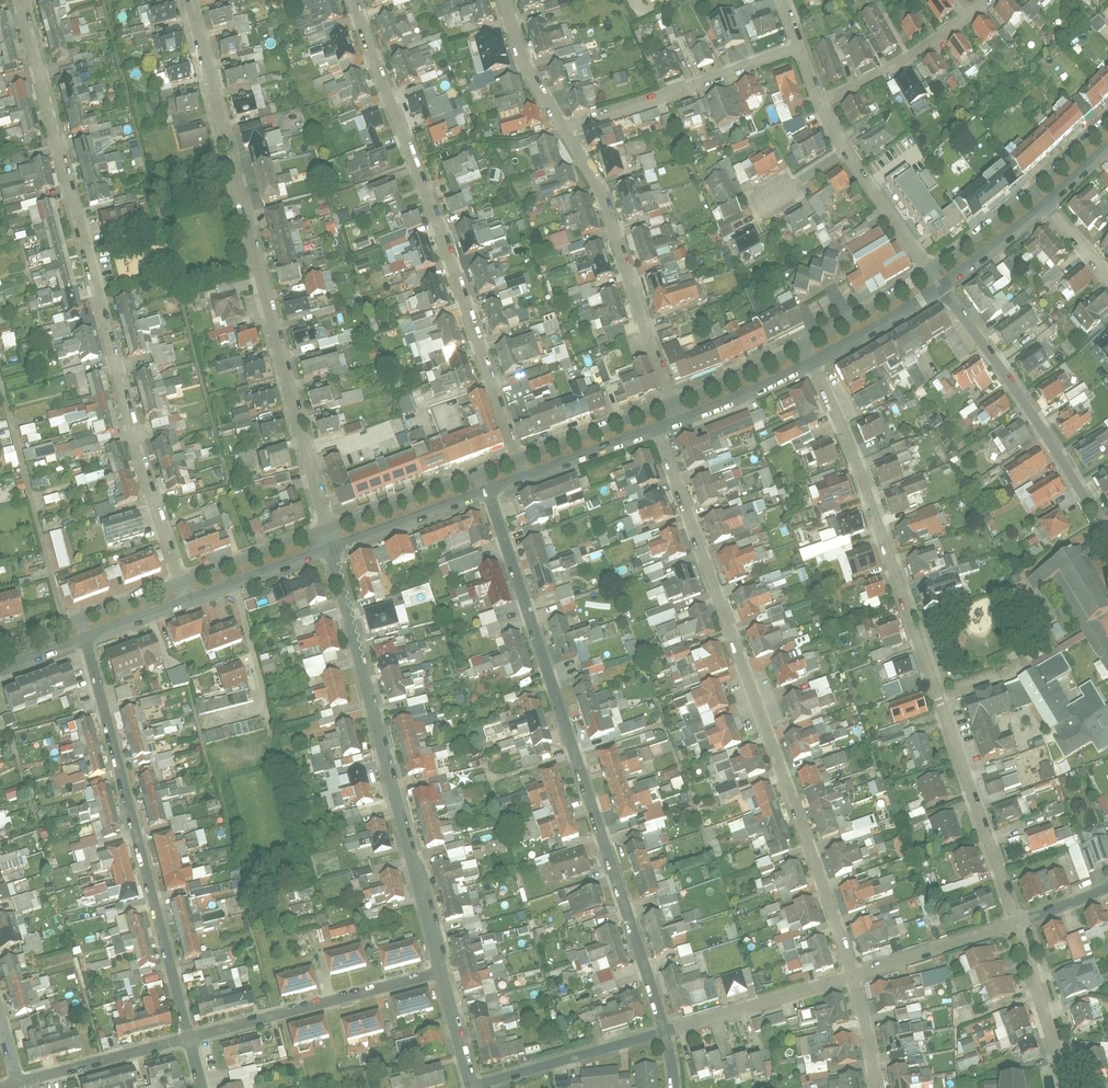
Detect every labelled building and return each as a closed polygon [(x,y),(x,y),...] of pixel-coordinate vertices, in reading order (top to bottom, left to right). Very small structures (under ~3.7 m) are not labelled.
[(169,0),(166,0),(147,5),(152,25),(175,19),(169,0)] [(336,0),(315,0),(319,10),(337,4),(336,0)] [(489,0),(470,0),(471,3),(458,7),(462,19),(474,15),(477,25),(495,19),(489,0)] [(523,11),(540,6),(538,0),(520,0),(523,11)] [(953,12),(945,0),(929,0),(931,3),(928,5),(939,21),(953,12)] [(995,11),(1006,26),(1022,13),(1012,0),(1009,0),(995,11)] [(542,5),(544,11),(557,8),(556,2),(542,5)] [(53,3),(37,7),(50,56),(67,52),(64,37),(71,35),(67,22),(58,24),(53,3)] [(341,17),(337,4),(319,10),(323,23),(341,17)] [(228,5),(208,11),(214,29),(234,23),(228,5)] [(96,20),(103,18),(101,6),(93,8),(96,20)] [(888,26),(877,6),(862,14),(873,34),(888,26)] [(745,41),(734,8),(709,17),(718,43),(722,42),(724,48),(745,41)] [(776,31),(769,11),(750,18),(757,38),(776,31)] [(21,62),(8,14),(0,16),(0,44),(6,66),(21,62)] [(394,14),(376,20),(385,47),(404,40),(402,36),(412,33),(407,17),(396,21),(394,14)] [(909,41),(928,31),(918,15),(900,25),(909,41)] [(1096,16),(1087,25),(1095,34),(1105,24),(1096,16)] [(987,18),(972,29),(984,45),(999,34),(987,18)] [(528,25),(536,56),(553,52),(551,43),(564,39),(561,26),(549,30),(546,21),(528,25)] [(898,46),(888,26),(873,34),(883,54),(898,46)] [(131,36),(132,47),(143,46),(142,29),(119,31),(119,37),(131,36)] [(182,49),(178,31),(156,36),(161,54),(182,49)] [(356,57),(347,31),(329,37),(331,44),(322,47),(326,60),(338,55),(341,62),(356,57)] [(506,49),(501,31),(476,38),(480,56),(506,49)] [(421,44),(440,40),(439,34),(429,36),(428,32),(418,34),(421,44)] [(713,61),(706,40),(697,43),(693,33),(683,36),(689,53),(692,52),(698,67),(713,61)] [(236,36),(217,41),(221,57),(240,52),(236,36)] [(962,37),(947,47),(958,63),(973,53),(962,37)] [(875,61),(866,39),(847,48),(856,69),(875,61)] [(832,41),(815,47),(827,83),(845,77),(832,41)] [(556,59),(584,51),(582,43),(554,51),(556,59)] [(510,67),(506,49),(480,56),(485,74),(510,67)] [(408,52),(390,58),(399,85),(418,79),(416,75),(426,71),(421,56),(411,59),(408,52)] [(681,74),(675,54),(657,60),(664,80),(681,74)] [(937,56),(923,64),(932,80),(946,71),(937,56)] [(575,61),(548,68),(552,85),(568,81),(566,73),(577,70),(575,61)] [(191,79),(186,62),(165,67),(170,84),(191,79)] [(256,62),(224,69),(228,86),(259,78),(256,62)] [(964,79),(976,72),(972,65),(960,73),(964,79)] [(1106,100),(1107,97),(1107,68),(1091,85),(1106,100)] [(800,96),(790,69),(772,75),(782,102),(800,96)] [(372,96),(362,71),(325,85),(332,101),(350,94),(354,103),(372,96)] [(614,86),(627,83),(624,71),(611,75),(614,86)] [(913,72),(895,82),(909,107),(927,96),(913,72)] [(528,110),(518,77),(501,82),(507,103),(497,106),(502,122),(499,122),(503,137),(542,125),(537,108),(528,110)] [(954,77),(947,79),(950,90),(957,88),(954,77)] [(763,97),(756,78),(737,85),(744,104),(763,97)] [(73,79),(56,83),(69,133),(96,127),(93,115),(84,118),(81,106),(88,105),(85,92),(76,94),(73,79)] [(40,132),(27,84),(10,89),(16,110),(8,112),(11,125),(19,123),(23,136),(40,132)] [(1069,106),(1084,121),(1106,100),(1091,85),(1069,106)] [(571,115),(588,110),(582,89),(565,94),(571,115)] [(738,119),(728,90),(707,98),(717,126),(738,119)] [(197,108),(192,92),(172,98),(177,114),(197,108)] [(253,94),(232,100),(236,116),(257,111),(253,94)] [(422,94),(406,100),(411,113),(420,110),(433,146),(462,136),(460,128),(447,132),(444,122),(433,126),(422,94)] [(462,98),(448,103),(450,110),(464,106),(462,98)] [(861,98),(843,106),(851,125),(869,117),(861,98)] [(700,116),(694,101),(675,107),(680,123),(700,116)] [(1038,133),(1053,149),(1084,121),(1069,106),(1038,133)] [(633,126),(658,117),(655,108),(630,117),(633,126)] [(372,147),(352,155),(360,175),(388,164),(374,130),(384,126),(378,110),(361,116),(372,147)] [(339,124),(352,119),(349,112),(336,118),(339,124)] [(788,121),(791,130),(804,126),(801,116),(788,121)] [(748,134),(755,132),(750,120),(744,122),(748,134)] [(611,121),(583,129),(588,147),(603,143),(600,134),(613,131),(611,121)] [(207,143),(202,122),(176,129),(181,150),(207,143)] [(886,123),(857,141),(866,156),(895,139),(886,123)] [(262,124),(238,130),(244,152),(249,151),(262,204),(280,200),(262,124)] [(805,161),(825,148),(815,131),(812,133),(811,129),(792,140),(805,161)] [(1008,161),(1022,177),(1053,149),(1038,133),(1008,161)] [(137,139),(127,141),(132,167),(142,166),(137,139)] [(714,140),(702,143),(704,152),(716,148),(714,140)] [(90,141),(74,145),(88,206),(111,201),(107,186),(102,187),(99,175),(106,174),(103,161),(95,162),(90,141)] [(562,172),(552,142),(544,144),(553,173),(537,178),(543,195),(577,185),(572,169),(562,172)] [(778,166),(769,149),(757,156),(756,153),(748,157),(760,177),(778,166)] [(6,157),(10,170),(28,165),(23,151),(6,157)] [(451,195),(443,198),(450,216),(468,209),(456,176),(464,173),(462,167),(470,164),(465,152),(439,162),(451,195)] [(602,159),(606,174),(625,170),(620,154),(602,159)] [(651,154),(638,157),(644,184),(656,182),(653,169),(655,169),(651,154)] [(51,173),(47,158),(29,163),(33,177),(51,173)] [(478,171),(486,168),(483,160),(475,163),(478,171)] [(980,183),(994,200),(1022,177),(1008,161),(980,183)] [(511,166),(502,167),(503,179),(512,178),(511,166)] [(851,187),(838,168),(825,178),(839,196),(851,187)] [(906,168),(886,184),(932,245),(946,234),(948,236),(966,222),(952,206),(941,214),(906,168)] [(489,181),(498,181),(499,170),(490,169),(489,181)] [(917,175),(927,190),(936,183),(925,169),(917,175)] [(54,187),(51,173),(33,177),(36,192),(54,187)] [(1097,178),(1107,189),(1107,188),(1107,179),(1102,173),(1097,178)] [(725,175),(706,184),(725,225),(744,216),(725,175)] [(422,225),(416,209),(407,212),(396,179),(370,188),(376,206),(395,199),(406,230),(422,225)] [(635,181),(616,187),(626,220),(644,214),(641,205),(656,200),(651,187),(638,192),(635,181)] [(952,206),(966,222),(994,200),(980,183),(952,206)] [(813,233),(820,247),(845,235),(847,240),(869,230),(864,221),(849,228),(845,220),(831,227),(820,206),(829,201),(824,190),(806,199),(813,215),(809,217),(816,232),(813,233)] [(1091,190),(1069,208),(1092,235),(1107,223),(1091,204),(1098,198),(1091,190)] [(599,229),(590,194),(570,200),(573,211),(562,214),(565,227),(578,224),(581,234),(599,229)] [(55,212),(52,201),(34,206),(37,217),(55,212)] [(317,208),(319,215),(328,213),(326,205),(317,208)] [(354,219),(369,213),(365,206),(351,212),(354,219)] [(801,207),(785,216),(795,234),(811,226),(801,207)] [(136,229),(131,208),(97,216),(103,238),(136,229)] [(284,209),(265,213),(278,269),(276,269),(280,286),(301,281),(284,209)] [(347,209),(336,212),(338,222),(349,220),(347,209)] [(58,223),(55,212),(37,217),(40,228),(58,223)] [(476,222),(457,228),(465,254),(483,249),(481,243),(493,239),(489,226),(478,230),(476,222)] [(61,234),(58,223),(40,228),(43,239),(61,234)] [(648,229),(633,233),(642,265),(659,260),(657,250),(678,244),(672,224),(659,228),(661,237),(650,240),(648,229)] [(761,245),(751,226),(731,238),(741,256),(761,245)] [(1069,251),(1047,227),(1024,247),(1032,257),(1041,249),(1054,264),(1069,251)] [(879,229),(846,249),(860,272),(848,279),(856,293),(881,277),(885,284),(912,268),(896,242),(890,246),(879,229)] [(564,231),(546,236),(550,251),(559,249),(561,254),(580,249),(578,243),(568,245),(564,231)] [(64,245),(61,234),(43,239),(46,249),(64,245)] [(431,251),(426,237),(407,244),(412,257),(431,251)] [(365,238),(352,242),(355,250),(367,246),(365,238)] [(612,276),(602,241),(582,247),(586,258),(574,261),(577,274),(590,271),(593,281),(612,276)] [(66,256),(64,245),(46,249),(49,260),(66,256)] [(312,267),(324,265),(320,248),(308,250),(312,267)] [(436,264),(431,251),(412,257),(417,271),(436,264)] [(799,270),(794,291),(808,295),(810,284),(820,286),(823,275),(835,278),(841,257),(827,254),(824,265),(814,262),(811,273),(799,270)] [(69,267),(66,256),(49,260),(52,271),(69,267)] [(1010,259),(997,269),(1009,285),(1022,275),(1010,259)] [(489,261),(470,267),(478,293),(496,287),(494,281),(506,277),(502,265),(491,268),(489,261)] [(72,277),(69,267),(52,271),(54,282),(72,277)] [(1091,282),(1078,267),(1062,281),(1074,296),(1091,282)] [(1051,268),(1038,279),(1046,289),(1059,278),(1051,268)] [(321,274),(305,278),(310,297),(326,292),(321,274)] [(658,314),(701,299),(695,282),(668,291),(662,275),(647,280),(658,314)] [(988,275),(962,292),(984,324),(1010,307),(1002,295),(995,300),(988,289),(995,284),(988,275)] [(75,288),(72,277),(54,282),(57,293),(75,288)] [(446,290),(441,277),(423,283),(428,297),(446,290)] [(1,293),(2,297),(13,294),(10,283),(0,285),(0,293),(1,293)] [(78,299),(75,288),(57,293),(60,304),(78,299)] [(626,323),(617,289),(597,294),(600,305),(589,309),(592,322),(605,318),(608,328),(626,323)] [(236,290),(209,298),(215,319),(221,317),(223,324),(244,318),(236,290)] [(451,303),(446,290),(428,297),(432,310),(451,303)] [(1099,291),(1071,315),(1087,333),(1100,322),(1096,317),(1107,306),(1107,301),(1099,291)] [(759,325),(769,347),(806,331),(789,293),(777,299),(782,309),(757,320),(759,325)] [(306,295),(283,301),(288,319),(311,313),(306,295)] [(135,311),(131,298),(113,303),(117,316),(135,311)] [(81,310),(78,299),(60,304),(63,315),(81,310)] [(501,302),(483,308),(491,334),(509,328),(507,322),(518,318),(514,306),(504,309),(501,302)] [(1026,307),(994,329),(1007,347),(1038,324),(1026,307)] [(953,329),(940,308),(889,340),(900,360),(953,329)] [(138,325),(135,311),(117,316),(121,330),(138,325)] [(462,343),(453,319),(437,324),(440,332),(429,337),(433,347),(444,343),(446,349),(462,343)] [(528,327),(531,337),(557,330),(555,321),(528,327)] [(713,347),(722,367),(769,347),(759,325),(742,332),(738,323),(726,328),(731,340),(713,347)] [(142,338),(138,325),(121,330),(125,343),(142,338)] [(313,325),(292,330),(296,347),(317,342),(313,325)] [(259,344),(254,327),(233,333),(238,350),(259,344)] [(605,328),(605,339),(623,340),(623,328),(605,328)] [(99,359),(91,329),(72,334),(74,342),(64,345),(68,358),(78,356),(80,364),(99,359)] [(2,349),(15,346),(12,333),(0,336),(0,340),(2,349)] [(952,350),(954,357),(963,354),(957,334),(944,337),(948,351),(952,350)] [(1095,346),(1107,361),(1107,334),(1095,346)] [(534,336),(495,349),(504,375),(542,362),(534,336)] [(146,352),(142,338),(125,343),(128,357),(146,352)] [(663,348),(675,384),(722,367),(713,347),(695,352),(691,339),(663,348)] [(889,340),(837,368),(847,389),(872,375),(885,368),(900,360),(889,340)] [(1038,345),(1016,360),(1027,375),(1049,360),(1038,345)] [(336,351),(300,361),(304,376),(340,367),(336,351)] [(267,374),(262,357),(242,363),(246,380),(267,374)] [(471,370),(467,357),(449,362),(453,376),(471,370)] [(594,368),(591,369),(594,385),(607,382),(601,358),(592,359),(594,368)] [(994,383),(975,359),(953,376),(963,390),(974,383),(981,393),(994,383)] [(615,395),(619,405),(660,390),(649,360),(631,367),(635,376),(622,381),(626,391),(615,395)] [(512,386),(503,389),(520,440),(566,425),(558,402),(539,408),(534,394),(554,387),(547,365),(509,377),(512,386)] [(878,384),(852,398),(859,411),(891,394),(886,384),(892,381),(885,368),(872,375),(878,384)] [(475,383),(471,370),(453,376),(457,389),(475,383)] [(937,394),(954,385),(946,371),(930,380),(937,394)] [(150,372),(133,376),(136,387),(153,382),(150,372)] [(567,384),(579,383),(579,373),(567,374),(567,384)] [(1063,374),(1036,391),(1045,405),(1072,388),(1063,374)] [(116,432),(102,375),(86,379),(92,402),(84,404),(88,418),(96,415),(101,436),(116,432)] [(153,382),(136,387),(139,397),(156,393),(153,382)] [(558,402),(566,425),(607,410),(599,389),(589,393),(585,382),(569,387),(573,397),(558,402)] [(1082,392),(1086,390),(1082,383),(1063,395),(1071,408),(1086,399),(1082,392)] [(328,385),(307,391),(312,408),(333,402),(328,385)] [(819,415),(806,386),(789,394),(790,398),(779,403),(783,411),(795,406),(802,422),(819,415)] [(275,404),(271,387),(250,393),(255,410),(275,404)] [(397,416),(413,411),(407,391),(391,396),(397,416)] [(156,393),(139,397),(142,408),(159,404),(156,393)] [(385,463),(393,487),(505,448),(487,394),(468,400),(470,407),(462,410),(470,433),(415,452),(412,443),(382,453),(385,463)] [(1010,409),(1001,395),(981,407),(990,422),(1010,409)] [(961,419),(976,410),(972,403),(957,412),(961,419)] [(159,404),(142,408),(145,419),(161,414),(159,404)] [(244,409),(229,412),(234,437),(242,435),(241,432),(244,431),(243,426),(244,426),(242,418),(246,417),(244,409)] [(1062,422),(1058,424),(1066,439),(1083,429),(1081,426),(1091,420),(1086,411),(1078,416),(1073,409),(1059,417),(1062,422)] [(755,430),(749,414),(706,431),(708,436),(711,446),(755,430)] [(341,431),(336,415),(316,421),(321,437),(341,431)] [(877,415),(857,423),(865,442),(885,434),(877,415)] [(283,435),(278,417),(257,423),(261,441),(283,435)] [(344,436),(364,428),(361,421),(341,428),(344,436)] [(1032,444),(1018,422),(1006,430),(1004,427),(990,436),(1004,458),(1021,447),(1023,450),(1032,444)] [(16,427),(18,437),(24,435),(26,443),(36,441),(33,424),(16,427)] [(797,424),(774,435),(781,448),(803,437),(797,424)] [(1073,449),(1084,468),(1103,457),(1099,450),(1107,444),(1107,441),(1103,432),(1073,449)] [(696,433),(676,441),(686,470),(707,463),(705,457),(714,453),(711,446),(708,436),(698,439),(696,433)] [(169,438),(151,444),(154,454),(172,449),(169,438)] [(838,460),(831,443),(827,444),(824,439),(809,445),(819,468),(838,460)] [(206,456),(204,449),(200,451),(197,443),(178,450),(183,464),(206,456)] [(108,463),(125,459),(121,445),(104,449),(108,463)] [(4,467),(16,464),(12,446),(0,449),(4,467)] [(291,465),(286,448),(264,454),(269,471),(291,465)] [(172,449),(154,454),(157,465),(175,460),(172,449)] [(1046,466),(1036,450),(1005,469),(1015,485),(1046,466)] [(660,480),(649,451),(630,457),(634,466),(623,470),(627,484),(638,480),(640,487),(660,480)] [(717,455),(718,461),(730,458),(729,453),(717,455)] [(342,457),(324,463),(339,506),(393,487),(385,463),(348,476),(342,457)] [(896,457),(874,465),(882,485),(904,477),(896,457)] [(112,477),(129,473),(125,459),(108,463),(112,477)] [(175,460),(157,465),(160,475),(178,470),(175,460)] [(766,468),(756,472),(765,495),(775,491),(766,468)] [(997,468),(979,477),(982,483),(999,474),(997,468)] [(178,470),(160,475),(163,486),(181,481),(178,470)] [(1095,480),(1104,496),(1107,494),(1107,472),(1095,480)] [(116,491),(133,487),(129,473),(112,477),(116,491)] [(271,477),(274,486),(288,482),(285,473),(271,477)] [(709,475),(690,482),(700,510),(720,503),(717,496),(728,492),(724,479),(712,483),(709,475)] [(1065,492),(1054,475),(1026,491),(1037,509),(1065,492)] [(905,488),(884,495),(892,517),(912,510),(908,500),(929,493),(923,476),(904,483),(905,488)] [(583,501),(575,478),(518,498),(529,528),(554,519),(551,512),(583,501)] [(851,496),(845,479),(839,481),(838,479),(818,486),(825,506),(851,496)] [(120,505),(137,501),(133,487),(116,491),(120,505)] [(275,529),(305,519),(296,489),(287,492),(291,503),(269,509),(275,529)] [(673,517),(664,489),(645,495),(648,503),(636,507),(640,520),(654,515),(657,522),(673,517)] [(42,505),(58,502),(57,494),(41,496),(42,505)] [(597,498),(589,501),(592,508),(599,505),(597,498)] [(942,531),(933,506),(917,511),(920,520),(896,529),(902,545),(942,531)] [(864,530),(856,511),(836,519),(844,538),(864,530)] [(143,537),(135,513),(100,524),(107,548),(143,537)] [(723,513),(704,519),(714,548),(734,541),(731,533),(743,530),(738,516),(726,520),(723,513)] [(1071,531),(1060,513),(1041,525),(1051,542),(1071,531)] [(489,541),(480,514),(421,534),(426,549),(442,544),(446,555),(489,541)] [(176,526),(189,561),(231,546),(223,526),(190,538),(185,522),(176,526)] [(686,557),(678,529),(658,535),(661,543),(649,547),(653,560),(668,555),(670,562),(686,557)] [(56,569),(68,566),(59,530),(47,533),(56,569)] [(600,547),(607,544),(603,534),(597,537),(600,547)] [(542,538),(522,544),(538,592),(556,586),(552,574),(577,566),(573,555),(550,562),(542,538)] [(416,558),(410,539),(385,547),(390,563),(391,566),(416,558)] [(376,567),(390,563),(385,547),(348,559),(361,600),(385,593),(376,567)] [(641,547),(632,552),(635,558),(644,553),(641,547)] [(876,566),(868,547),(846,556),(853,575),(876,566)] [(736,548),(717,555),(727,583),(747,577),(744,569),(755,565),(751,552),(739,556),(736,548)] [(935,548),(907,558),(914,577),(930,571),(928,565),(940,561),(935,548)] [(1029,578),(1038,593),(1053,584),(1099,661),(1093,664),(1100,676),(1079,688),(1093,712),(1107,703),(1107,639),(1097,621),(1107,614),(1107,597),(1086,560),(1093,556),(1089,548),(1081,552),(1079,549),(1029,578)] [(153,552),(116,565),(123,584),(160,571),(153,552)] [(471,553),(437,566),(442,580),(476,567),(471,553)] [(945,567),(956,566),(954,554),(943,555),(945,567)] [(511,603),(498,562),(479,568),(484,582),(466,588),(470,602),(488,596),(492,609),(511,603)] [(659,563),(642,569),(644,575),(650,574),(651,578),(662,575),(659,563)] [(968,563),(957,565),(959,575),(970,573),(968,563)] [(700,595),(692,567),(672,573),(675,581),(663,585),(667,598),(682,593),(684,600),(700,595)] [(102,570),(62,584),(69,604),(109,590),(102,570)] [(328,600),(318,571),(272,587),(279,607),(305,598),(308,607),(328,600)] [(960,588),(956,576),(917,589),(924,609),(940,604),(937,596),(960,588)] [(887,596),(881,578),(863,584),(870,602),(887,596)] [(841,601),(855,596),(851,585),(837,589),(841,601)] [(752,588),(733,595),(743,623),(762,616),(760,609),(771,605),(766,592),(755,596),(752,588)] [(15,592),(0,595),(0,623),(19,620),(15,592)] [(402,605),(408,603),(406,592),(399,594),(402,605)] [(715,632),(706,604),(687,610),(690,618),(678,621),(682,634),(696,630),(699,637),(715,632)] [(393,605),(364,613),(371,635),(399,626),(393,605)] [(292,628),(313,622),(309,609),(288,615),(292,628)] [(479,627),(495,623),(492,611),(476,614),(479,627)] [(201,614),(165,628),(172,648),(196,640),(202,657),(244,641),(236,621),(208,631),(201,614)] [(566,617),(548,623),(560,661),(578,655),(574,644),(592,638),(588,623),(570,629),(566,617)] [(901,635),(895,618),(876,625),(882,642),(901,635)] [(340,652),(332,621),(315,625),(318,636),(306,639),(309,650),(322,647),(324,656),(340,652)] [(1053,639),(1062,634),(1057,625),(1018,647),(1028,666),(1040,660),(1037,657),(1057,646),(1053,639)] [(765,626),(746,632),(756,661),(776,654),(773,646),(785,643),(780,629),(768,633),(765,626)] [(534,671),(521,631),(502,637),(507,651),(489,657),(493,671),(511,665),(515,678),(534,671)] [(1052,656),(1083,639),(1080,633),(1049,651),(1052,656)] [(795,648),(809,643),(806,635),(792,640),(795,648)] [(155,637),(130,647),(140,672),(165,662),(155,637)] [(730,670),(721,642),(702,648),(704,656),(693,659),(697,672),(711,668),(713,675),(730,670)] [(394,645),(374,649),(387,703),(407,698),(405,691),(414,689),(411,675),(403,677),(400,665),(408,663),(404,649),(396,651),(394,645)] [(130,647),(105,657),(115,682),(140,672),(130,647)] [(269,654),(259,656),(261,672),(271,671),(269,654)] [(791,654),(772,661),(782,689),(802,682),(799,675),(811,671),(806,658),(794,662),(791,654)] [(913,672),(907,656),(892,662),(898,677),(913,672)] [(412,674),(430,669),(428,663),(410,667),(412,674)] [(1034,705),(1066,758),(1093,742),(1082,723),(1047,665),(1020,681),(1004,689),(1012,714),(1034,705)] [(170,688),(186,683),(180,666),(164,671),(170,688)] [(248,682),(243,667),(218,675),(222,690),(248,682)] [(66,668),(33,682),(41,701),(74,688),(66,668)] [(349,703),(340,672),(324,676),(327,687),(315,690),(318,701),(331,698),(333,707),(349,703)] [(729,708),(720,680),(701,686),(703,694),(692,697),(696,710),(710,706),(712,713),(729,708)] [(896,680),(881,686),(885,699),(900,693),(896,680)] [(0,695),(8,714),(41,701),(33,682),(0,695)] [(111,689),(116,701),(134,695),(131,687),(128,688),(126,684),(111,689)] [(593,684),(573,690),(588,740),(615,732),(608,710),(601,712),(593,684)] [(1004,689),(964,701),(983,761),(1018,750),(1013,733),(1001,737),(995,719),(1012,714),(1004,689)] [(251,690),(196,704),(199,716),(254,702),(251,690)] [(803,692),(784,698),(794,727),(814,720),(811,713),(823,709),(818,695),(806,699),(803,692)] [(928,713),(921,693),(888,704),(895,724),(928,713)] [(422,703),(426,703),(425,696),(405,698),(408,718),(424,716),(422,703)] [(553,743),(539,702),(520,708),(525,722),(507,728),(512,742),(529,736),(533,749),(553,743)] [(1082,723),(1093,742),(1099,753),(1107,747),(1107,707),(1082,723)] [(141,726),(136,708),(121,712),(133,763),(138,762),(138,765),(151,762),(147,746),(155,744),(154,741),(158,740),(156,733),(152,734),(150,724),(141,726)] [(743,745),(734,718),(715,724),(717,731),(706,735),(710,748),(724,743),(726,751),(743,745)] [(260,719),(203,733),(207,745),(263,730),(260,719)] [(414,719),(394,723),(407,777),(427,772),(425,765),(434,763),(431,749),(423,751),(420,739),(428,737),(424,723),(415,725),(414,719)] [(105,774),(91,720),(75,724),(81,746),(60,752),(64,765),(84,760),(89,778),(105,774)] [(358,753),(351,723),(333,728),(340,757),(358,753)] [(881,746),(903,741),(899,725),(878,730),(881,746)] [(474,727),(475,741),(483,740),(482,727),(474,727)] [(902,731),(903,738),(915,735),(914,729),(902,731)] [(804,730),(785,737),(794,765),(814,758),(812,751),(823,747),(818,734),(806,738),(804,730)] [(652,731),(638,735),(640,742),(654,738),(652,731)] [(936,763),(926,735),(907,742),(916,769),(936,763)] [(769,774),(760,746),(741,752),(744,760),(732,764),(736,777),(750,772),(753,779),(769,774)] [(614,750),(597,756),(603,773),(620,766),(614,750)] [(824,771),(847,762),(843,751),(819,760),(824,771)] [(1001,763),(1003,770),(1016,767),(1013,760),(1001,763)] [(1041,781),(1054,776),(1048,761),(1037,765),(1040,771),(1037,772),(1041,781)] [(620,766),(603,773),(606,781),(609,789),(626,783),(620,766)] [(579,835),(557,768),(540,774),(542,781),(525,787),(532,807),(548,802),(553,818),(537,824),(542,839),(559,834),(561,841),(579,835)] [(817,768),(798,775),(822,842),(841,835),(831,806),(838,804),(833,792),(826,794),(817,768)] [(157,790),(152,769),(140,772),(142,778),(138,779),(150,827),(166,823),(161,802),(170,800),(167,788),(157,790)] [(373,802),(365,771),(349,775),(358,806),(373,802)] [(84,790),(79,773),(65,777),(64,773),(50,777),(54,788),(68,784),(71,794),(84,790)] [(999,774),(983,779),(989,796),(1005,791),(999,774)] [(948,798),(940,775),(918,782),(926,806),(948,798)] [(681,776),(669,780),(673,793),(685,789),(681,776)] [(878,779),(866,783),(870,797),(883,792),(878,779)] [(120,832),(108,783),(103,784),(102,781),(90,785),(96,807),(87,809),(91,821),(99,819),(104,839),(116,836),(115,833),(120,832)] [(792,838),(772,782),(754,789),(764,816),(756,819),(761,831),(769,828),(775,844),(792,838)] [(626,783),(609,789),(615,806),(632,800),(626,783)] [(433,790),(413,795),(426,848),(446,843),(444,836),(453,834),(450,821),(441,823),(439,810),(446,808),(443,794),(434,796),(433,790)] [(679,803),(688,800),(685,793),(676,796),(679,803)] [(1103,815),(1107,812),(1107,806),(1103,796),(1095,800),(1103,815)] [(1016,799),(993,807),(999,827),(1023,819),(1016,799)] [(632,800),(615,806),(621,823),(638,817),(632,800)] [(910,825),(925,823),(920,801),(906,803),(910,825)] [(1063,813),(1060,803),(1043,808),(1046,819),(1063,813)] [(355,807),(343,811),(347,827),(360,823),(355,807)] [(641,814),(645,822),(641,824),(646,834),(659,826),(649,809),(641,814)] [(963,838),(953,812),(930,820),(940,847),(963,838)] [(395,848),(386,819),(366,825),(369,835),(358,838),(361,849),(373,846),(375,854),(395,848)] [(703,829),(711,852),(718,850),(709,827),(703,829)] [(1040,828),(1024,833),(1032,856),(1075,842),(1070,828),(1054,833),(1052,827),(1041,831),(1040,828)] [(1100,839),(1096,828),(1094,829),(1079,833),(1085,852),(1092,849),(1097,866),(1107,863),(1107,837),(1100,839)] [(172,835),(153,840),(168,894),(187,889),(185,882),(194,880),(190,865),(181,868),(177,855),(186,853),(183,839),(173,842),(172,835)] [(864,843),(866,847),(868,846),(873,856),(885,850),(877,836),(864,843)] [(92,865),(89,855),(95,854),(93,847),(95,846),(93,837),(68,843),(73,864),(68,865),(70,874),(85,871),(84,867),(92,865)] [(469,846),(462,847),(461,841),(442,844),(445,859),(471,855),(469,846)] [(644,843),(625,849),(640,899),(660,894),(644,843)] [(844,843),(825,850),(835,878),(855,871),(852,864),(863,860),(859,847),(847,851),(844,843)] [(138,901),(124,846),(107,851),(108,855),(98,858),(102,875),(112,872),(115,885),(106,888),(110,903),(119,900),(121,906),(138,901)] [(591,871),(584,849),(548,860),(555,883),(591,871)] [(985,874),(976,849),(954,857),(963,882),(970,879),(985,874)] [(472,851),(473,860),(481,859),(480,850),(472,851)] [(753,861),(755,869),(770,865),(768,857),(753,861)] [(808,889),(799,861),(780,867),(782,875),(771,879),(775,892),(789,887),(791,894),(808,889)] [(451,863),(431,868),(444,921),(464,916),(462,909),(471,907),(468,894),(460,896),(457,883),(465,881),(461,867),(452,869),(451,863)] [(349,871),(351,878),(372,874),(370,867),(349,871)] [(867,879),(881,874),(878,867),(864,873),(867,879)] [(406,898),(399,870),(377,875),(379,883),(361,888),(365,901),(386,895),(388,902),(406,898)] [(1065,871),(1047,877),(1054,895),(1071,889),(1065,871)] [(79,886),(89,882),(87,876),(77,879),(79,886)] [(1038,877),(1020,883),(1027,904),(1045,899),(1038,877)] [(857,881),(838,887),(848,916),(867,909),(865,902),(876,898),(871,884),(859,888),(857,881)] [(286,894),(288,901),(312,895),(310,887),(286,894)] [(605,901),(602,889),(581,895),(582,898),(569,902),(573,919),(603,911),(601,902),(605,901)] [(966,899),(947,906),(953,923),(995,907),(989,891),(966,899)] [(494,894),(484,896),(485,903),(495,902),(494,894)] [(822,926),(814,898),(794,904),(797,912),(785,916),(789,929),(804,924),(806,931),(822,926)] [(193,922),(187,900),(171,904),(186,960),(202,956),(197,934),(204,932),(201,920),(193,922)] [(759,910),(761,917),(779,910),(777,903),(759,910)] [(299,904),(289,906),(290,914),(300,913),(299,904)] [(364,919),(381,916),(380,908),(363,910),(364,919)] [(1084,914),(1090,931),(1107,925),(1107,913),(1104,914),(1102,908),(1084,914)] [(664,912),(643,918),(656,957),(676,950),(673,939),(688,935),(682,918),(668,923),(664,912)] [(155,966),(142,917),(138,918),(137,913),(125,916),(131,938),(122,941),(125,952),(135,950),(140,970),(155,966)] [(315,925),(325,924),(324,915),(314,916),(315,925)] [(8,917),(0,919),(0,948),(1,950),(16,945),(8,917)] [(871,920),(852,927),(862,955),(882,948),(879,941),(890,937),(886,924),(874,928),(871,920)] [(1062,923),(1042,930),(1048,950),(1069,944),(1062,923)] [(353,925),(329,931),(332,941),(356,935),(353,925)] [(630,965),(616,927),(596,934),(600,945),(586,950),(591,965),(606,959),(611,972),(630,965)] [(452,940),(465,996),(483,991),(481,984),(491,981),(488,968),(479,970),(475,956),(484,954),(481,942),(472,944),(470,936),(452,940)] [(834,966),(825,938),(806,944),(808,952),(797,955),(801,968),(815,964),(817,971),(834,966)] [(416,943),(379,953),(384,974),(422,964),(416,943)] [(994,946),(965,956),(971,973),(975,972),(981,989),(985,988),(991,1003),(1016,995),(1013,986),(1016,985),(1013,976),(1006,978),(1003,969),(1007,967),(1004,960),(996,963),(993,954),(996,952),(994,946)] [(362,948),(325,957),(330,977),(367,968),(362,948)] [(212,956),(213,963),(227,960),(226,954),(212,956)] [(34,1010),(20,958),(0,963),(14,1015),(34,1010)] [(90,972),(109,966),(107,959),(88,964),(90,972)] [(1082,966),(1056,975),(1065,1000),(1098,989),(1091,967),(1084,969),(1082,966)] [(681,968),(663,974),(674,1013),(693,1008),(689,994),(704,990),(699,975),(685,980),(681,968)] [(312,969),(275,979),(280,999),(318,990),(312,969)] [(741,972),(721,978),(727,998),(748,992),(741,972)] [(786,977),(788,983),(802,979),(800,973),(786,977)] [(910,979),(872,988),(878,1014),(896,1010),(894,1001),(914,996),(910,979)] [(202,1000),(194,1002),(199,1021),(254,1006),(249,987),(215,996),(212,986),(199,990),(202,1000)] [(170,1029),(165,1009),(159,1011),(154,990),(147,992),(149,1001),(141,1002),(145,1018),(132,1021),(129,1006),(115,1009),(118,1023),(113,1024),(117,1042),(170,1029)] [(434,1013),(429,992),(392,1002),(397,1023),(434,1013)] [(598,1019),(602,1035),(646,1022),(638,992),(619,998),(623,1012),(598,1019)] [(951,1008),(964,1007),(962,994),(950,996),(951,1008)] [(849,1022),(844,996),(825,1000),(827,1008),(816,1010),(819,1023),(830,1021),(831,1026),(849,1022)] [(489,1007),(469,1012),(482,1065),(502,1060),(489,1007)] [(1089,1007),(1071,1013),(1076,1030),(1095,1023),(1089,1007)] [(1039,1052),(1025,1010),(1009,1016),(1023,1057),(1039,1052)] [(379,1015),(342,1024),(347,1044),(384,1035),(379,1015)] [(23,1049),(29,1067),(81,1051),(76,1035),(70,1037),(64,1018),(50,1022),(52,1031),(42,1034),(38,1019),(21,1024),(28,1048),(23,1049)] [(325,1020),(288,1029),(293,1049),(330,1040),(325,1020)] [(756,1034),(765,1031),(762,1020),(753,1023),(756,1034)] [(900,1025),(880,1029),(885,1055),(905,1051),(903,1045),(915,1043),(912,1027),(901,1029),(900,1025)] [(975,1034),(978,1040),(985,1036),(983,1030),(975,1034)] [(446,1053),(440,1032),(396,1044),(399,1056),(422,1049),(425,1059),(446,1053)] [(837,1065),(856,1062),(852,1035),(833,1037),(835,1045),(823,1047),(825,1060),(837,1059),(837,1065)] [(257,1036),(220,1046),(225,1064),(262,1054),(257,1036)] [(959,1055),(975,1049),(970,1038),(955,1043),(959,1055)] [(1102,1051),(1084,1056),(1090,1078),(1107,1073),(1102,1051)] [(975,1053),(954,1061),(958,1071),(979,1063),(975,1053)] [(704,1056),(691,1060),(697,1077),(710,1072),(712,1077),(724,1073),(727,1081),(752,1073),(753,1077),(766,1072),(761,1058),(748,1062),(747,1057),(722,1065),(719,1057),(706,1061),(704,1056)] [(173,1057),(145,1064),(149,1082),(177,1075),(173,1057)] [(440,1066),(414,1072),(418,1087),(437,1087),(445,1086),(440,1066)] [(657,1066),(636,1067),(637,1087),(658,1087),(657,1066)] [(891,1087),(911,1087),(910,1087),(921,1085),(919,1071),(908,1073),(907,1067),(888,1070),(891,1087)] [(630,1075),(619,1076),(618,1068),(581,1071),(582,1079),(571,1080),(571,1087),(631,1087),(630,1075)] [(80,1083),(81,1087),(126,1087),(137,1085),(133,1069),(80,1083)] [(860,1074),(840,1077),(841,1083),(829,1085),(829,1087),(862,1087),(860,1074)] [(400,1075),(387,1080),(390,1087),(405,1087),(400,1075)] [(1022,1079),(1004,1080),(1003,1087),(1024,1087),(1022,1079)]
